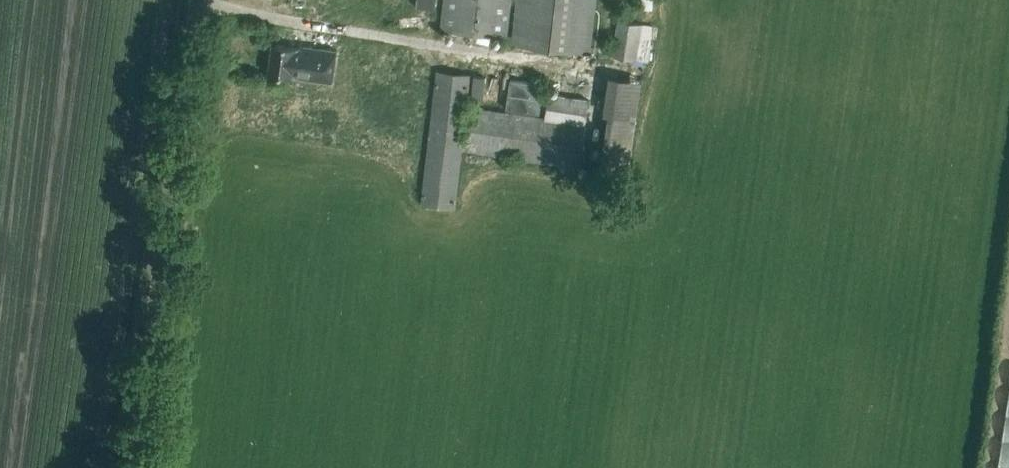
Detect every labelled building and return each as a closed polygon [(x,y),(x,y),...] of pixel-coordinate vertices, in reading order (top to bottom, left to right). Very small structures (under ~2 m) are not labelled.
[(415,6),(435,8),(436,0),(416,0),(415,6)] [(507,36),(511,0),(443,0),(440,29),(507,36)] [(511,43),(590,52),(596,0),(516,0),(511,43)] [(618,19),(612,54),(635,58),(641,23),(618,19)] [(303,44),(303,46),(273,42),(269,74),(299,78),(333,82),(337,49),(303,44)] [(455,206),(470,73),(437,69),(421,202),(455,206)] [(622,72),(609,159),(638,163),(651,77),(622,72)] [(545,117),(473,106),(467,149),(579,167),(586,123),(585,123),(589,99),(549,93),(545,117)]
